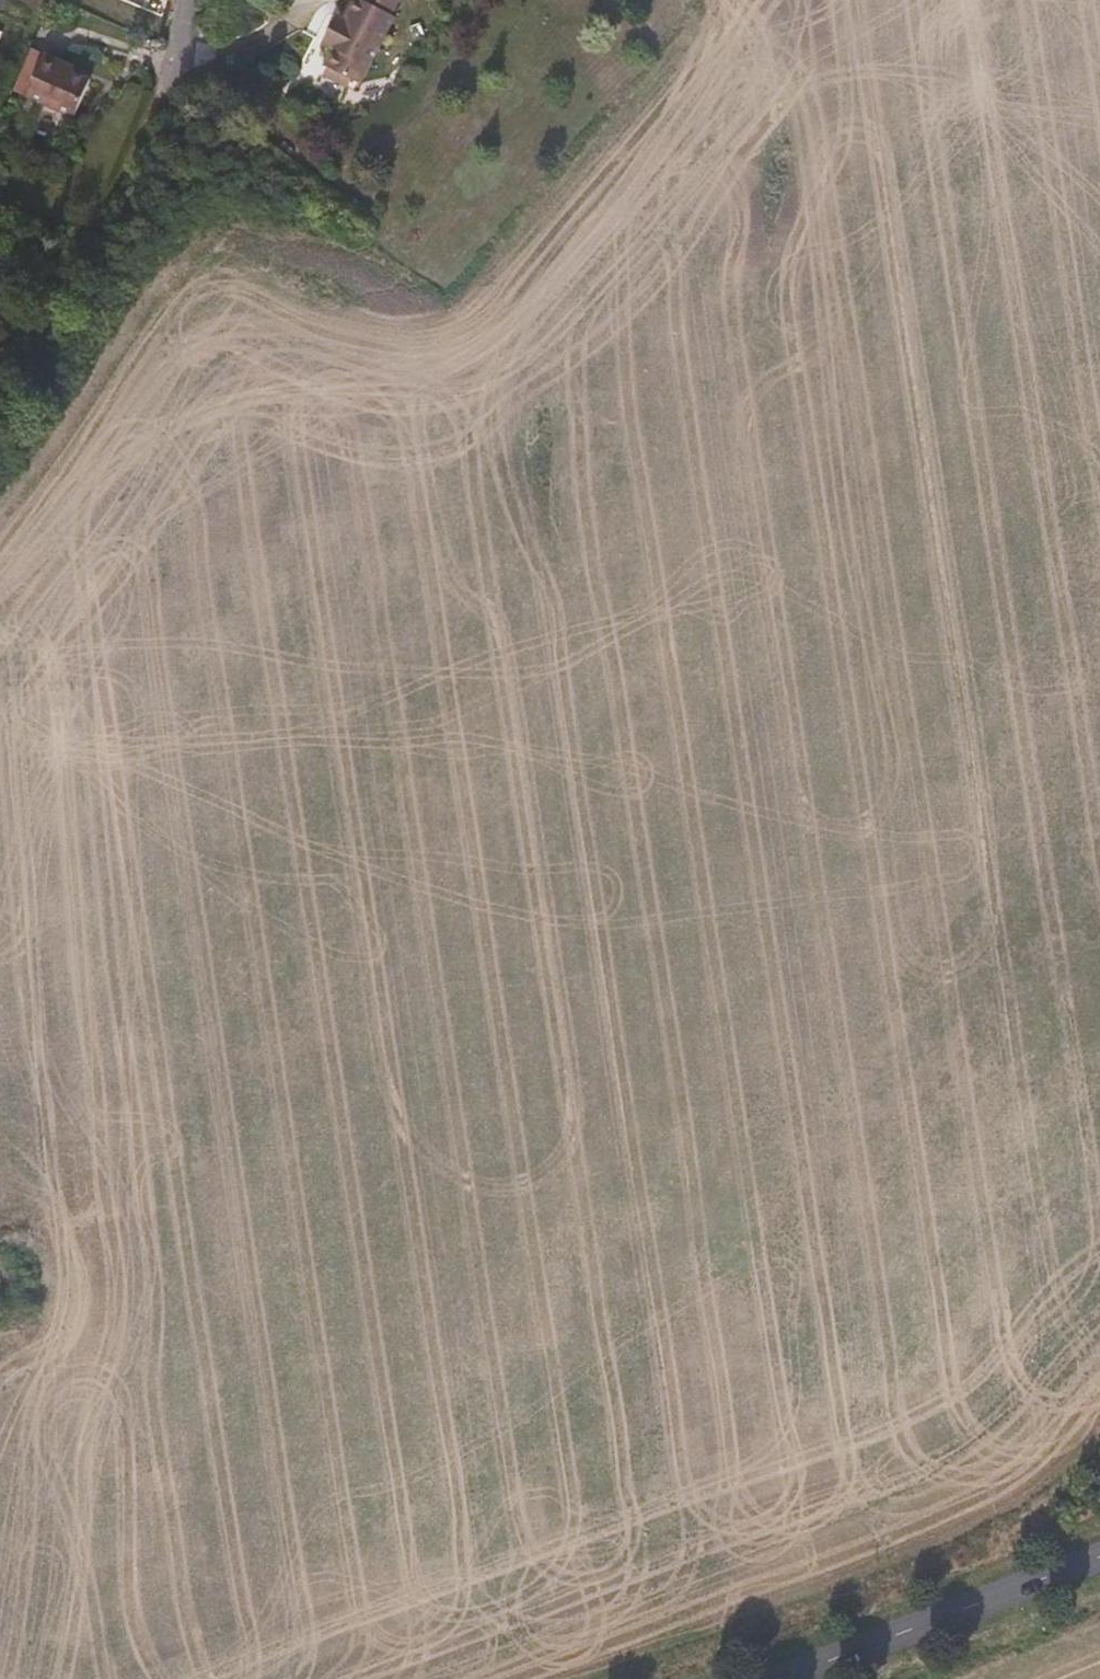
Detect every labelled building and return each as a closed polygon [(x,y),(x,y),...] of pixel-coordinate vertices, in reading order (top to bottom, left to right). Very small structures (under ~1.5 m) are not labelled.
[(349,27),(338,20),(324,45),(337,52),(329,65),(356,80),(402,0),(365,0),(349,27)] [(69,122),(86,85),(67,78),(71,72),(41,59),(28,54),(8,95),(69,122)]
